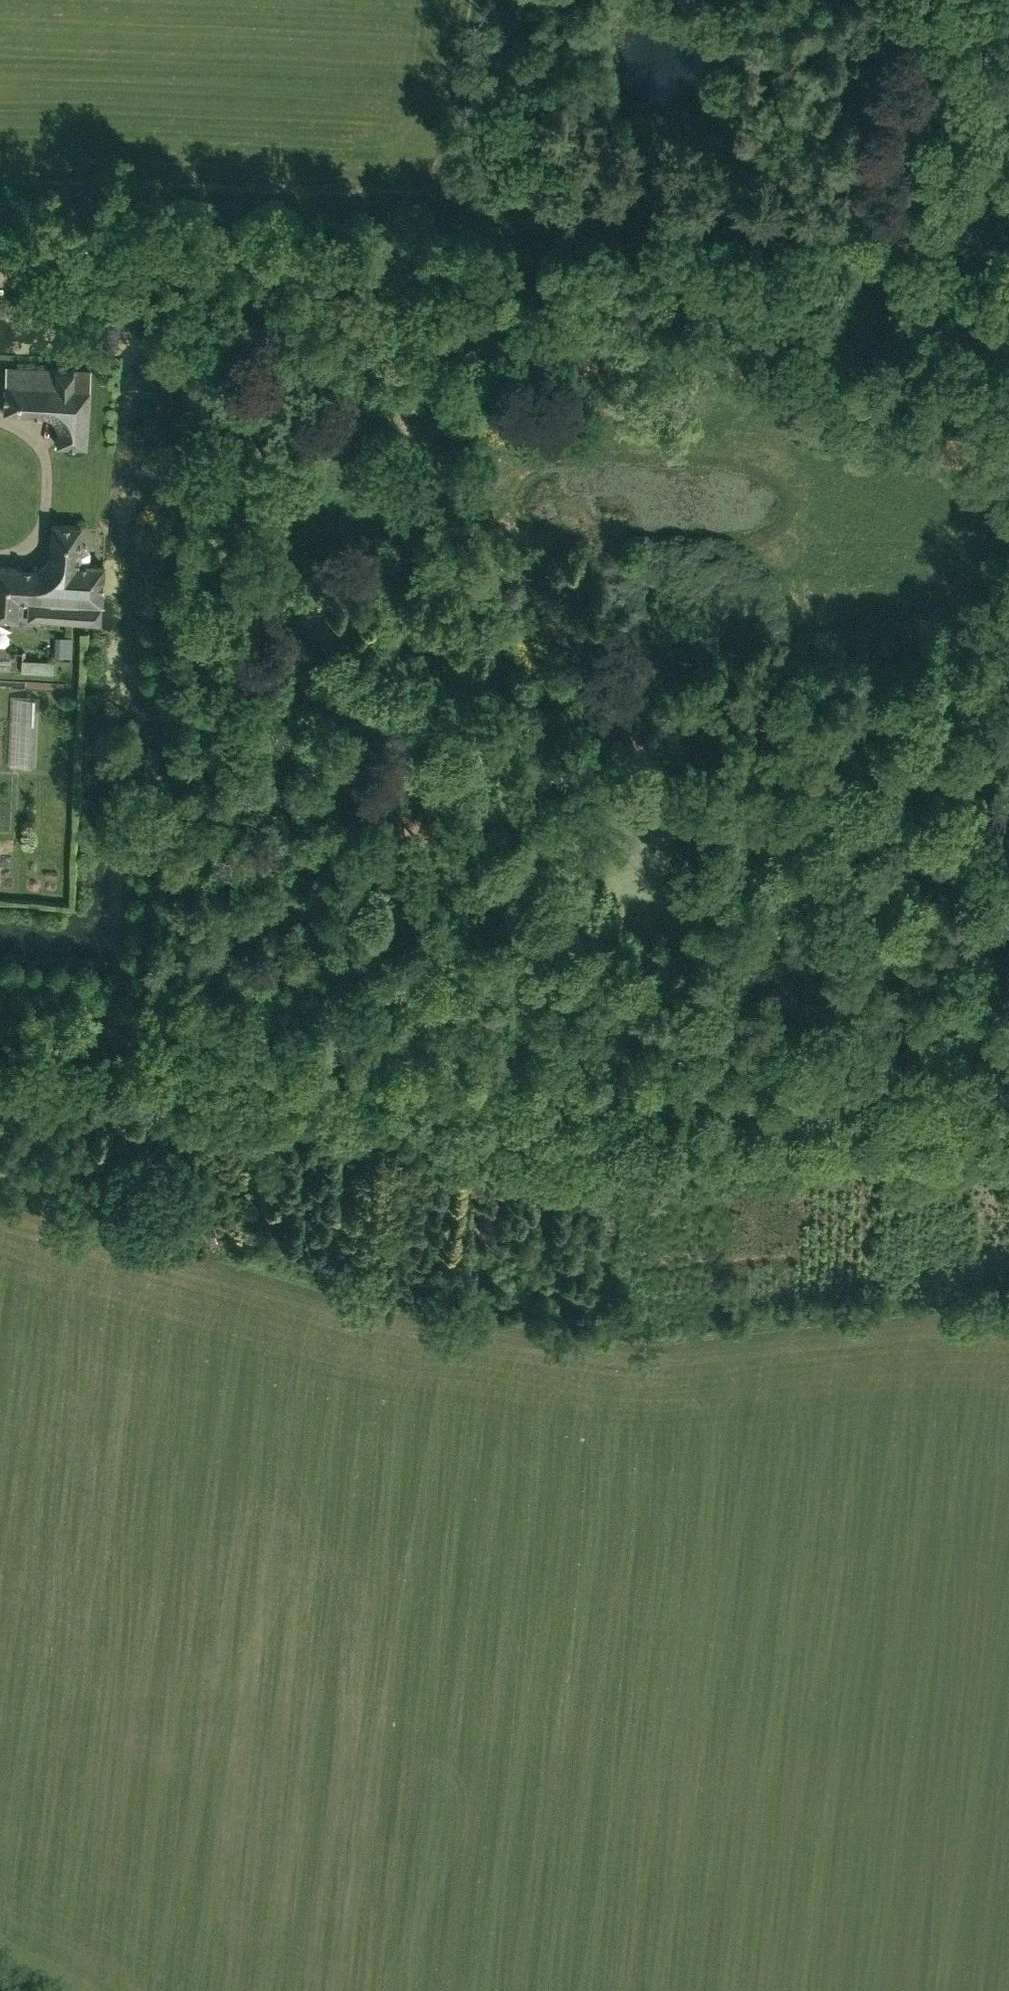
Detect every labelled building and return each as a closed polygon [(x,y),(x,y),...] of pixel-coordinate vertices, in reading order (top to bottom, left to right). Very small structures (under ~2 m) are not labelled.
[(58,441),(57,443),(86,444),(89,371),(3,368),(2,411),(45,413),(47,414),(51,416),(54,419),(57,424),(58,429),(58,441)] [(91,565),(91,551),(87,544),(79,544),(80,527),(52,525),(50,551),(50,556),(48,561),(44,565),(41,569),(38,571),(35,572),(31,572),(0,569),(0,616),(13,617),(14,598),(28,600),(27,614),(100,620),(103,566),(91,565)]
